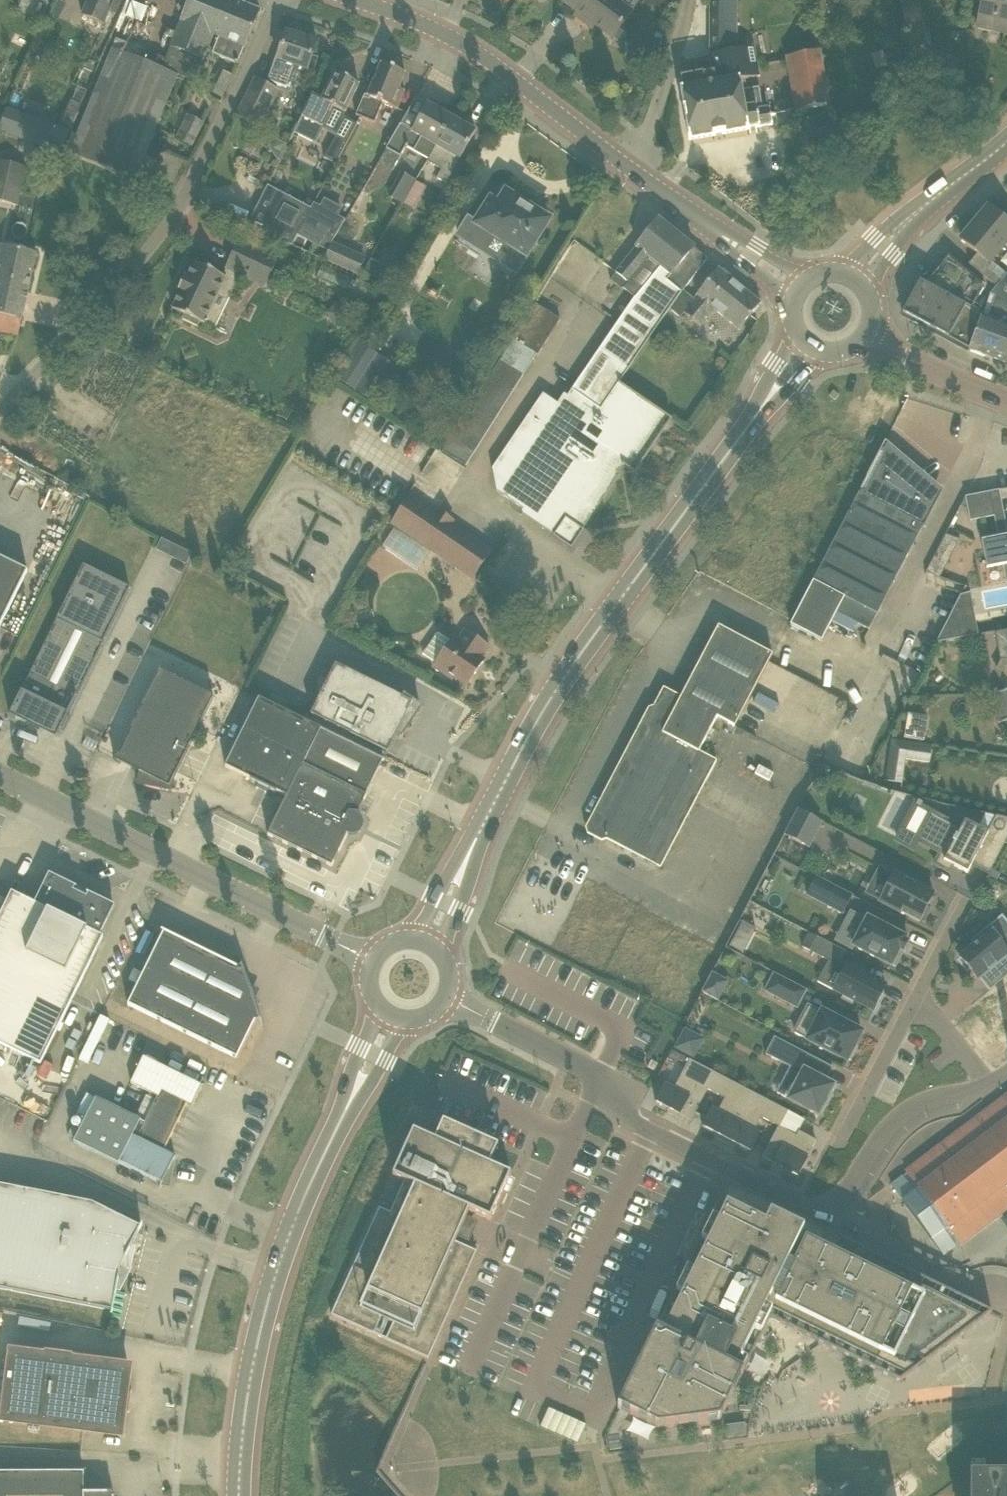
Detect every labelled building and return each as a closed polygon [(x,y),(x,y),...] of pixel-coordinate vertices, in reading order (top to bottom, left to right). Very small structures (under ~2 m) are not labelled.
[(78,136),(70,155),(135,181),(178,75),(195,82),(210,45),(204,43),(208,34),(205,32),(219,0),(190,0),(189,3),(170,48),(162,68),(112,49),(94,94),(78,136)] [(80,15),(101,23),(112,0),(86,0),(80,15)] [(218,42),(213,54),(238,64),(245,48),(260,10),(235,0),(219,0),(205,32),(208,34),(204,43),(210,45),(213,38),(219,40),(218,42)] [(632,13),(632,12),(616,0),(561,0),(578,13),(575,18),(591,29),(595,24),(614,38),(614,37),(619,41),(622,42),(624,42),(627,42),(629,41),(631,40),(633,37),(633,35),(633,32),(633,30),(631,28),(629,26),(624,23),(632,13)] [(680,77),(682,89),(681,89),(690,140),(749,130),(749,129),(743,100),(732,102),(728,82),(740,80),(759,77),(754,48),(736,51),(736,0),(711,0),(711,55),(714,73),(704,74),(703,73),(680,77)] [(979,1),(983,2),(977,27),(1006,33),(1006,0),(979,0),(979,1)] [(287,32),(278,59),(276,59),(268,82),(286,88),(293,65),(308,70),(317,42),(287,32)] [(136,57),(140,49),(117,38),(113,47),(136,57)] [(792,57),(801,109),(801,110),(828,106),(818,52),(792,57)] [(398,109),(406,88),(401,85),(406,74),(381,64),(368,96),(365,94),(356,115),(375,123),(383,103),(398,109)] [(316,143),(323,130),(334,107),(345,113),(359,85),(336,73),(322,100),(313,95),(294,133),(316,143)] [(213,93),(226,96),(230,79),(218,75),(213,93)] [(278,91),(270,87),(255,79),(237,115),(254,124),(258,117),(264,120),(278,91)] [(773,125),(771,114),(770,109),(762,110),(762,106),(757,107),(754,89),(742,91),(740,80),(728,82),(732,102),(743,100),(749,129),(773,125)] [(429,160),(437,146),(452,118),(428,104),(413,131),(401,125),(378,164),(392,172),(403,152),(426,165),(428,162),(429,159),(429,160)] [(8,108),(0,130),(0,132),(62,155),(71,131),(8,108)] [(193,147),(205,123),(189,115),(177,139),(193,147)] [(428,162),(442,170),(437,178),(447,184),(461,159),(476,132),(452,118),(437,146),(429,160),(429,159),(428,162)] [(346,147),(334,141),(324,159),(336,165),(346,147)] [(18,205),(28,167),(0,160),(0,201),(18,205)] [(390,196),(403,202),(413,178),(399,172),(390,196)] [(492,201),(477,225),(470,220),(460,236),(468,241),(470,237),(486,247),(492,236),(507,245),(503,251),(522,263),(550,221),(506,193),(498,205),(492,201)] [(248,227),(257,231),(292,246),(298,234),(309,214),(277,196),(273,202),(265,198),(248,227)] [(982,215),(977,222),(976,221),(974,223),(1003,247),(1006,242),(1006,206),(1001,201),(993,211),(989,208),(982,215)] [(298,234),(327,250),(341,225),(312,209),(309,214),(298,234)] [(663,319),(671,309),(684,290),(707,259),(703,263),(690,253),(694,248),(660,220),(616,273),(616,274),(611,281),(622,290),(624,288),(635,297),(663,319)] [(1003,247),(974,223),(972,225),(974,226),(961,241),(977,254),(969,264),(987,279),(992,272),(991,261),(1003,247)] [(185,277),(184,280),(186,281),(183,288),(181,287),(179,290),(182,291),(173,309),(185,315),(183,319),(198,326),(200,322),(204,324),(204,323),(215,329),(223,312),(240,276),(266,288),(279,259),(240,240),(226,269),(227,269),(224,277),(195,263),(187,278),(185,277)] [(333,242),(325,260),(361,276),(368,258),(333,242)] [(25,305),(37,254),(0,246),(0,332),(18,336),(25,305)] [(969,348),(982,315),(973,310),(985,287),(986,287),(987,287),(949,255),(925,284),(920,281),(903,313),(933,330),(933,329),(969,348)] [(384,279),(388,266),(368,259),(364,272),(384,279)] [(761,303),(719,269),(695,294),(696,294),(693,298),(684,290),(671,309),(680,317),(684,313),(701,327),(715,310),(739,330),(761,303)] [(982,315),(969,348),(970,349),(1006,363),(1006,275),(991,294),(996,297),(987,318),(982,315)] [(560,541),(580,537),(585,531),(580,527),(622,465),(636,474),(639,469),(638,468),(644,452),(656,435),(668,424),(669,425),(672,420),(619,383),(663,319),(635,297),(562,406),(544,393),(493,468),(497,491),(557,532),(554,536),(560,541)] [(534,304),(512,340),(536,355),(538,356),(560,320),(534,304)] [(512,340),(442,451),(466,467),(536,355),(512,340)] [(336,380),(374,403),(397,366),(359,343),(336,380)] [(805,596),(793,620),(791,625),(808,634),(822,641),(828,629),(837,612),(844,616),(869,629),(923,526),(921,524),(936,495),(884,450),(882,449),(805,596)] [(995,516),(990,492),(965,497),(970,521),(995,516)] [(391,523),(392,524),(472,579),(491,551),(448,522),(450,519),(441,513),(440,516),(410,496),(391,523)] [(960,539),(946,534),(926,573),(940,578),(960,539)] [(983,541),(988,568),(1003,565),(1006,582),(1006,537),(983,541)] [(158,550),(171,557),(187,565),(191,555),(162,541),(158,550)] [(0,628),(28,571),(0,557),(0,628)] [(10,715),(15,718),(18,712),(59,732),(130,588),(84,565),(10,715)] [(943,596),(953,638),(978,632),(969,590),(943,596)] [(717,717),(735,727),(773,654),(719,626),(682,697),(664,688),(589,830),(661,868),(698,796),(708,778),(717,761),(700,751),(717,717)] [(995,632),(1000,659),(1006,660),(1006,630),(995,632)] [(435,666),(453,679),(455,676),(467,685),(484,660),(481,658),(489,647),(466,631),(458,642),(454,639),(451,642),(438,633),(423,655),(436,664),(435,666)] [(400,738),(401,739),(404,735),(403,734),(421,707),(407,698),(408,697),(404,694),(403,696),(404,696),(403,698),(336,665),(311,715),(388,753),(397,735),(400,737),(400,738)] [(159,670),(115,760),(146,775),(144,786),(168,790),(214,696),(159,670)] [(997,714),(1006,712),(1006,691),(993,694),(997,714)] [(259,698),(226,766),(251,779),(250,780),(258,784),(257,787),(266,792),(268,789),(277,793),(277,792),(287,796),(320,729),(259,698)] [(925,739),(927,714),(906,712),(903,736),(925,739)] [(997,714),(999,723),(1006,722),(1006,712),(997,714)] [(357,816),(382,766),(384,760),(320,729),(287,796),(268,835),(332,866),(348,833),(353,835),(358,833),(362,829),(363,824),(361,819),(357,816)] [(933,745),(892,739),(885,781),(903,783),(906,759),(930,763),(933,745)] [(799,809),(786,834),(810,846),(823,822),(799,809)] [(996,814),(988,830),(965,819),(961,828),(932,814),(920,839),(942,850),(935,863),(949,871),(952,864),(968,872),(972,865),(989,875),(1005,844),(1006,841),(1006,817),(996,814)] [(874,878),(888,885),(880,901),(920,922),(921,920),(924,922),(931,909),(927,907),(929,904),(930,904),(934,896),(934,894),(894,873),(894,874),(880,867),(874,878)] [(114,906),(50,875),(36,904),(12,892),(0,916),(0,1044),(41,1064),(104,937),(100,935),(114,906)] [(817,877),(807,894),(843,913),(853,895),(817,877)] [(851,911),(845,923),(861,931),(853,946),(892,966),(893,964),(896,966),(909,942),(905,940),(907,937),(868,917),(867,919),(851,911)] [(755,927),(741,919),(728,944),(742,951),(755,927)] [(1006,976),(1006,938),(1001,943),(989,929),(975,941),(977,943),(960,957),(962,959),(960,961),(968,970),(970,969),(979,979),(996,964),(1006,977),(1006,976)] [(164,931),(164,932),(128,1005),(237,1058),(256,1021),(260,1020),(262,1025),(263,1025),(241,959),(239,960),(241,966),(238,967),(164,931)] [(145,953),(152,935),(144,932),(137,950),(145,953)] [(818,936),(810,950),(838,965),(846,951),(818,936)] [(847,965),(834,990),(843,995),(842,998),(853,1005),(855,1001),(873,1011),(886,986),(847,965)] [(710,972),(702,991),(717,998),(726,979),(710,972)] [(774,974),(765,991),(797,1007),(806,990),(774,974)] [(815,1025),(808,1040),(847,1060),(848,1059),(851,1060),(858,1047),(855,1045),(857,1041),(858,1042),(862,1035),(861,1034),(862,1032),(823,1011),(822,1012),(808,1005),(803,1016),(815,1025)] [(690,1055),(690,1054),(697,1041),(683,1034),(676,1048),(690,1055)] [(833,1067),(775,1037),(766,1054),(793,1068),(787,1078),(797,1083),(788,1099),(818,1115),(829,1095),(827,1094),(833,1084),(826,1080),(833,1067)] [(689,1059),(673,1050),(672,1050),(667,1059),(674,1062),(680,1061),(686,1064),(689,1059)] [(161,1090),(188,1104),(188,1103),(193,1106),(204,1083),(203,1082),(202,1085),(144,1057),(131,1083),(158,1096),(161,1090)] [(707,1089),(716,1073),(690,1059),(674,1089),(666,1084),(656,1102),(668,1109),(667,1111),(679,1117),(689,1098),(700,1104),(708,1089),(707,1089)] [(726,1141),(752,1092),(716,1073),(707,1089),(708,1089),(725,1098),(718,1112),(712,1109),(703,1127),(716,1134),(715,1136),(726,1141)] [(752,1092),(726,1141),(736,1147),(737,1145),(751,1152),(760,1134),(755,1131),(762,1117),(779,1126),(780,1127),(788,1111),(752,1092)] [(917,1164),(916,1163),(906,1171),(906,1172),(890,1184),(943,1255),(959,1243),(960,1243),(971,1235),(970,1234),(1006,1206),(1006,1097),(917,1164)] [(137,1138),(145,1122),(96,1098),(74,1142),(119,1164),(119,1163),(161,1183),(160,1187),(161,1187),(167,1175),(172,1176),(174,1160),(176,1157),(137,1138)] [(490,1165),(492,1161),(499,1146),(444,1121),(435,1141),(414,1131),(393,1176),(415,1186),(401,1217),(380,1207),(332,1315),(429,1358),(477,1251),(456,1241),(461,1228),(469,1210),(484,1217),(491,1220),(511,1175),(490,1165)] [(779,1126),(763,1157),(774,1163),(773,1166),(784,1172),(785,1170),(798,1177),(817,1140),(799,1131),(797,1136),(780,1127),(779,1126)] [(367,1175),(361,1197),(370,1200),(376,1178),(367,1175)] [(137,1235),(142,1226),(141,1225),(140,1226),(92,1203),(0,1185),(0,1289),(112,1310),(111,1312),(113,1312),(119,1280),(118,1280),(120,1267),(121,1267),(121,1266),(127,1254),(128,1254),(137,1235)] [(992,1312),(839,1236),(838,1238),(839,1238),(835,1244),(725,1190),(680,1282),(681,1283),(682,1281),(689,1285),(663,1338),(655,1354),(646,1350),(618,1408),(658,1428),(720,1420),(770,1318),(891,1377),(900,1382),(992,1312)] [(124,1410),(128,1411),(128,1412),(129,1412),(129,1408),(129,1401),(131,1394),(132,1390),(131,1390),(130,1391),(126,1391),(129,1367),(8,1352),(0,1415),(0,1419),(121,1434),(124,1410)] [(547,1406),(539,1425),(577,1441),(585,1423),(547,1406)] [(747,1435),(745,1422),(725,1425),(727,1438),(747,1435)] [(113,1492),(84,1493),(84,1471),(0,1472),(0,1495),(114,1495),(113,1492)] [(970,1473),(970,1495),(1006,1495),(1006,1473),(970,1473)]
